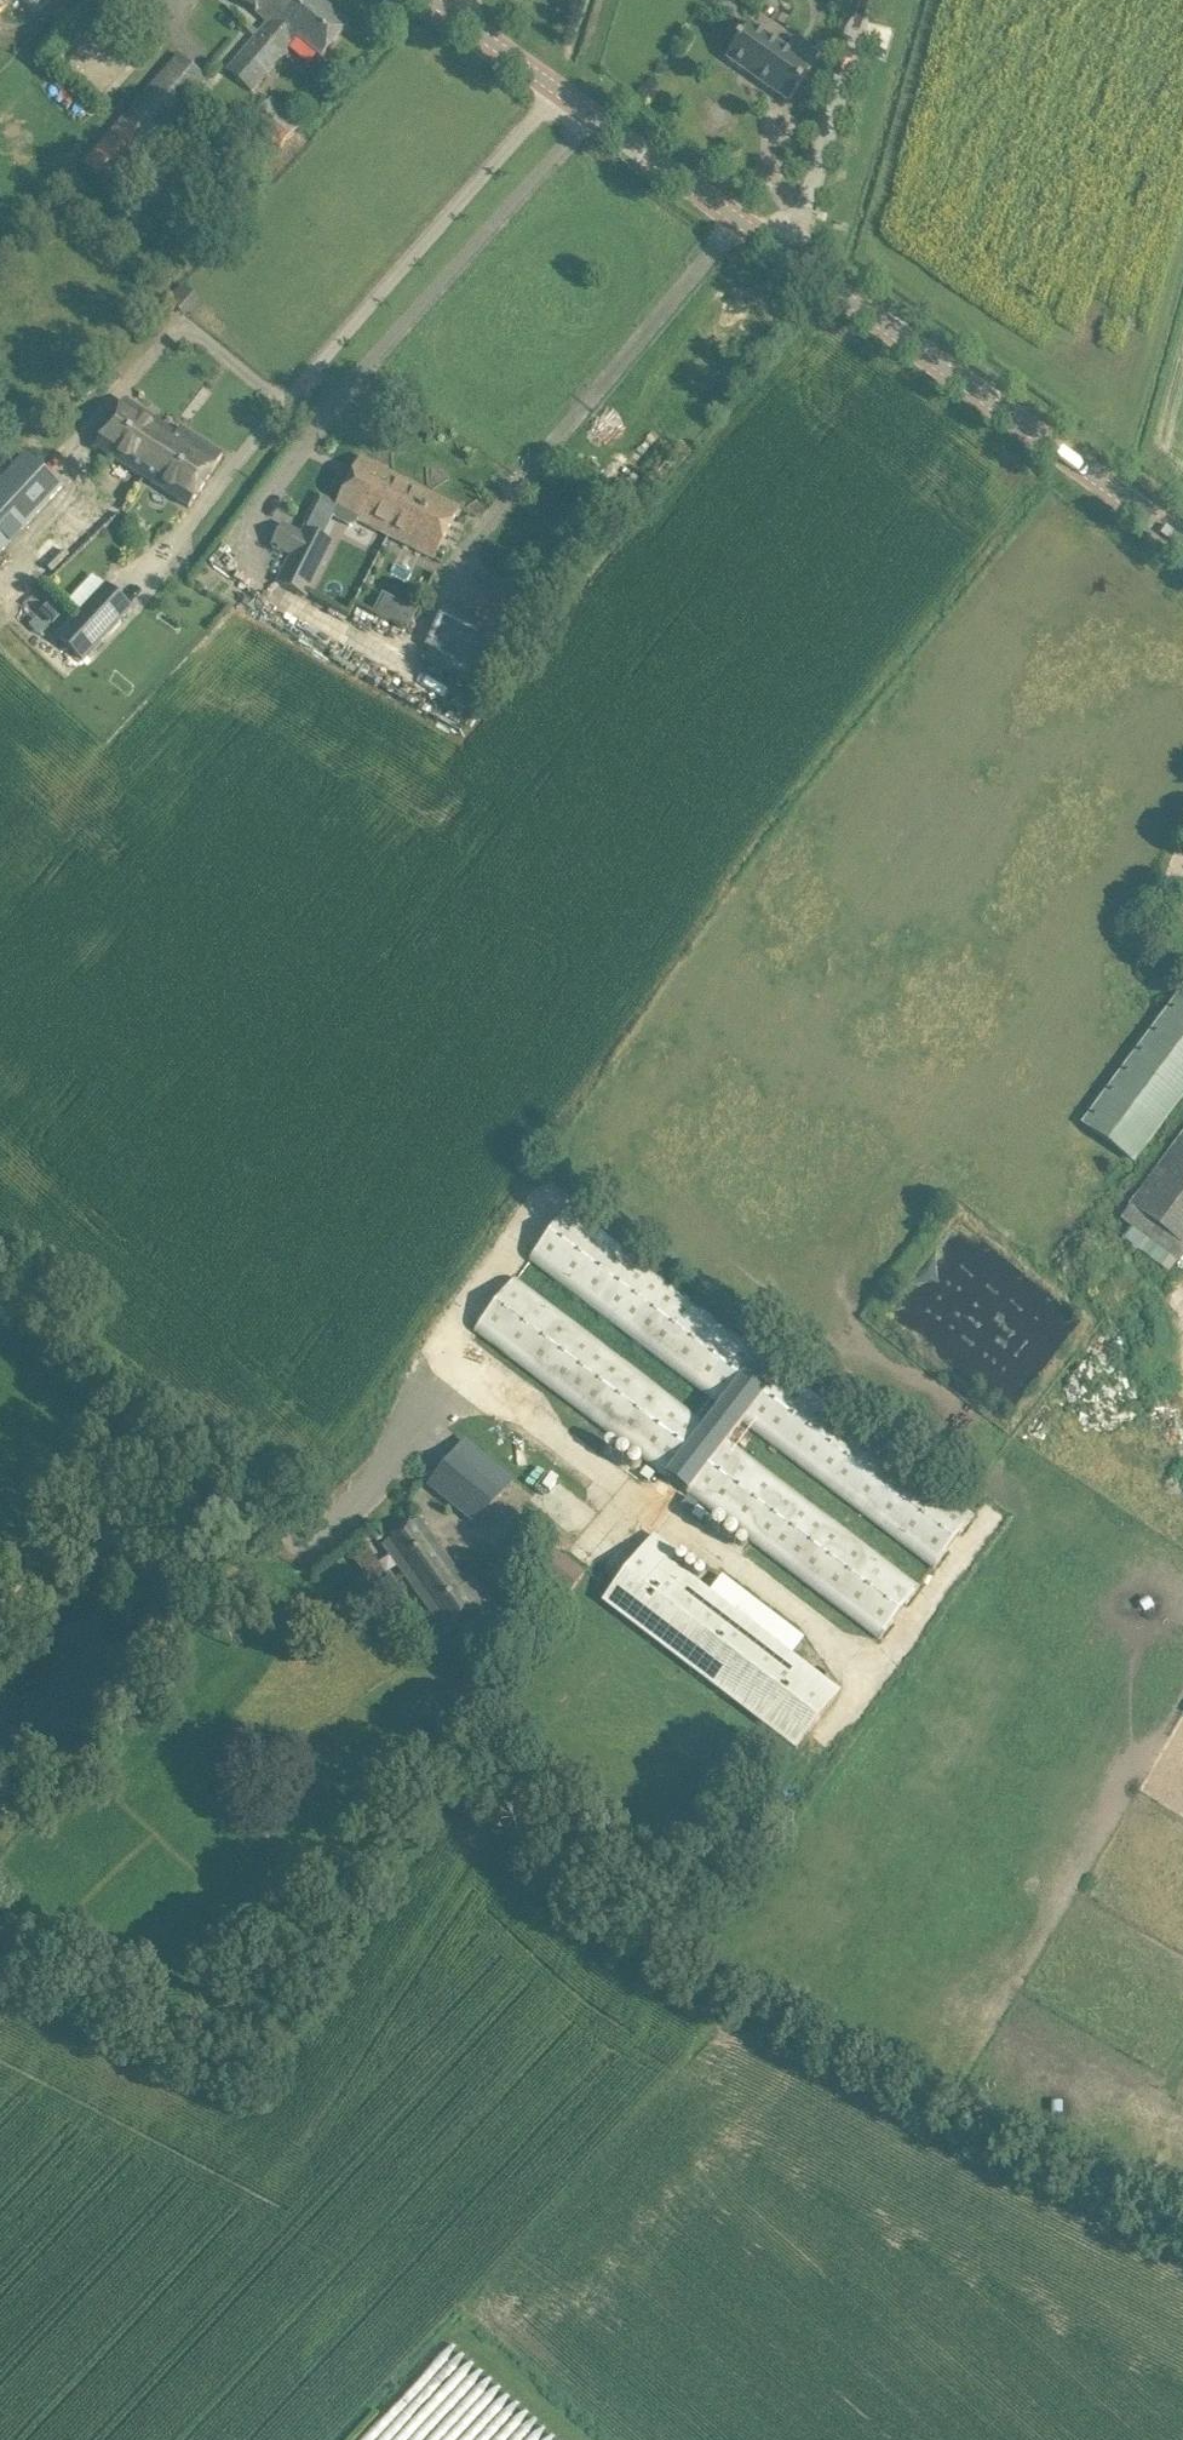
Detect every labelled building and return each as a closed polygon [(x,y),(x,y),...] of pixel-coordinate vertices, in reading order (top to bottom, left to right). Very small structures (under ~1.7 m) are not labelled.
[(227,71),(251,92),(297,38),(322,58),(333,46),(349,27),(317,0),(244,0),(269,22),(227,71)] [(727,59),(788,103),(813,69),(811,67),(820,54),(796,38),(788,49),(752,24),(727,59)] [(182,141),(167,128),(208,80),(179,55),(84,164),(108,187),(144,146),(163,163),(182,141)] [(274,97),(252,120),(281,148),(303,126),(274,97)] [(234,146),(225,135),(209,148),(219,159),(234,146)] [(201,300),(184,285),(169,301),(186,317),(201,300)] [(125,401),(96,446),(189,507),(223,456),(180,428),(176,435),(125,401)] [(65,487),(26,451),(0,478),(0,557),(65,487)] [(336,520),(349,526),(356,526),(358,521),(391,538),(435,560),(460,508),(416,486),(361,459),(333,514),(336,520)] [(279,583),(306,597),(333,544),(306,530),(302,536),(283,526),(273,545),(293,556),(279,583)] [(71,556),(65,549),(46,567),(52,574),(71,556)] [(84,663),(134,610),(107,585),(57,638),(84,663)] [(406,625),(413,607),(378,594),(371,612),(406,625)] [(430,648),(423,662),(477,690),(504,636),(490,629),(446,607),(426,645),(430,648)] [(1177,996),(1083,1121),(1134,1159),(1182,1094),(1182,1000),(1177,996)] [(1130,1205),(1132,1207),(1122,1220),(1144,1237),(1136,1248),(1168,1273),(1178,1261),(1181,1263),(1182,1260),(1182,1134),(1130,1205)] [(879,1641),(920,1586),(919,1587),(729,1443),(743,1424),(914,1553),(933,1568),(932,1569),(933,1569),(975,1515),(974,1515),(973,1516),(590,1223),(570,1209),(571,1207),(529,1261),(530,1262),(531,1260),(720,1407),(708,1424),(535,1294),(516,1280),(517,1278),(516,1278),(474,1332),(475,1333),(476,1331),(666,1476),(879,1639),(878,1640),(879,1641)] [(482,1469),(457,1449),(428,1485),(470,1519),(478,1525),(514,1481),(496,1466),(489,1460),(482,1469)] [(448,1635),(489,1606),(472,1582),(467,1586),(419,1519),(383,1545),(448,1635)] [(610,1593),(604,1600),(732,1697),(800,1749),(824,1718),(842,1694),(793,1656),(710,1593),(671,1563),(678,1554),(654,1535),(633,1562),(610,1593)] [(523,1566),(567,1593),(582,1570),(537,1543),(523,1566)]
